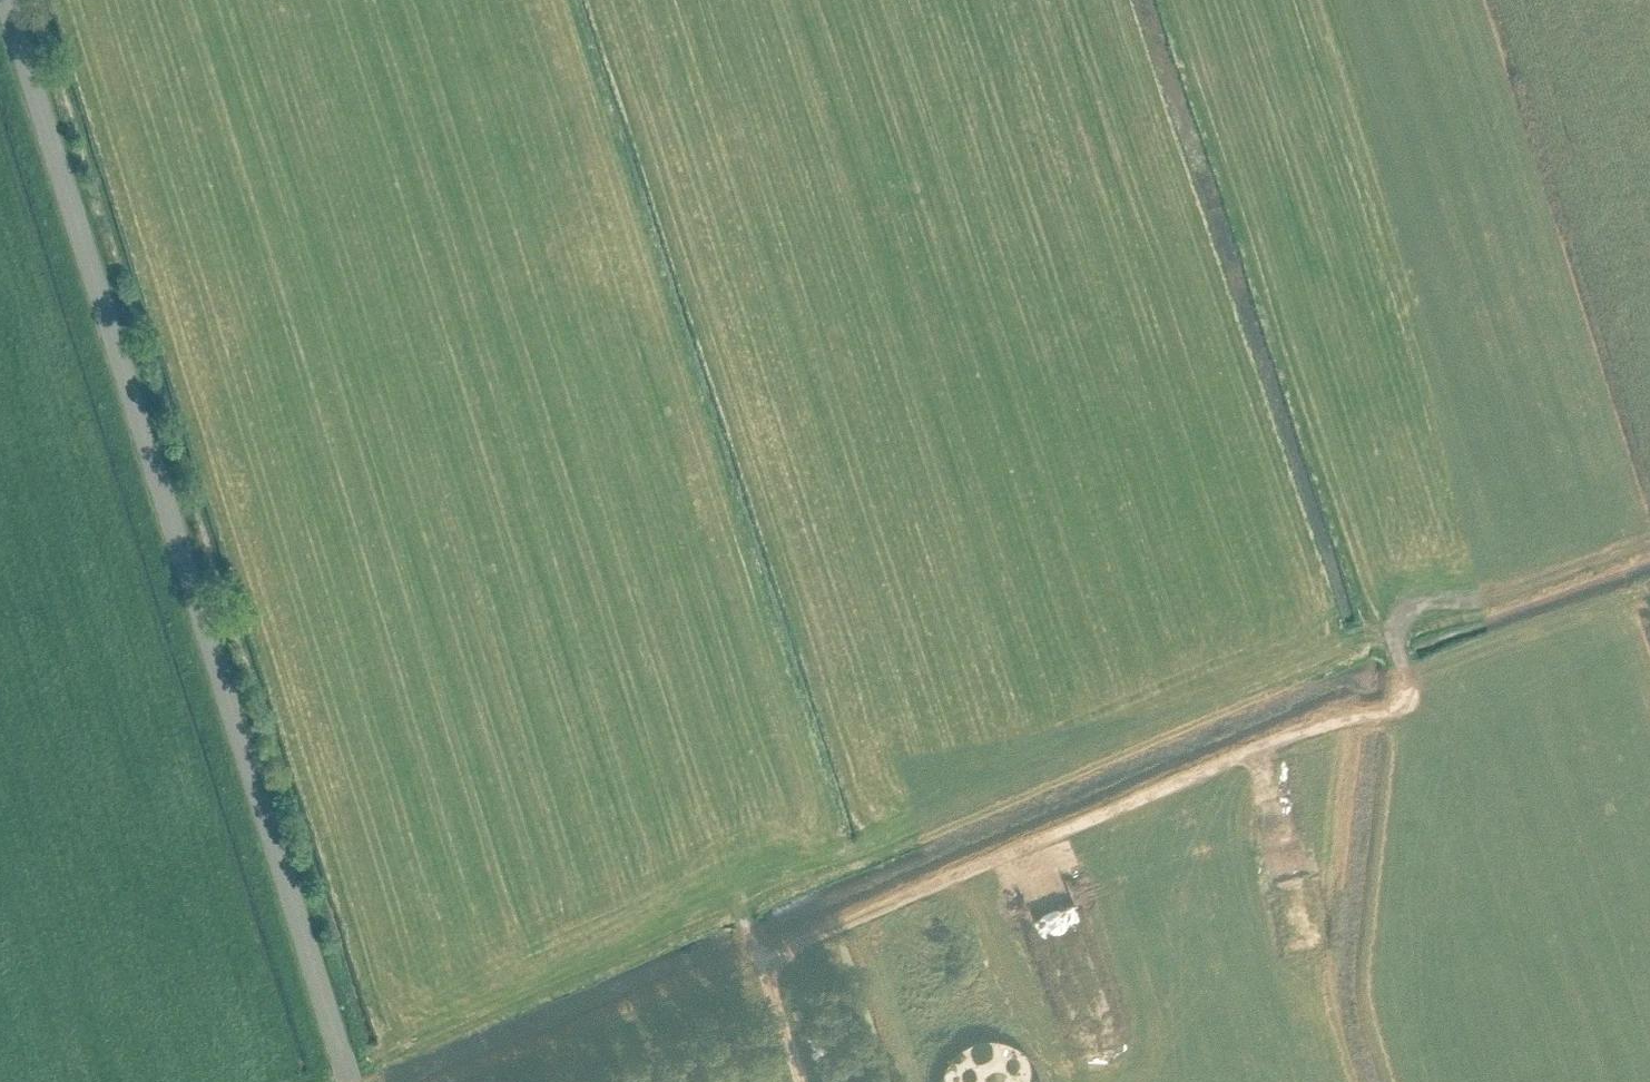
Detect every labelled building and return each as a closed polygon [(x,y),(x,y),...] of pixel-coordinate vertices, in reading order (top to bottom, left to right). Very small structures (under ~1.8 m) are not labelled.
[(1047,1077),(1042,1064),(996,1081),(1034,1081),(1047,1077)] [(985,1069),(955,1081),(990,1081),(985,1069)]
